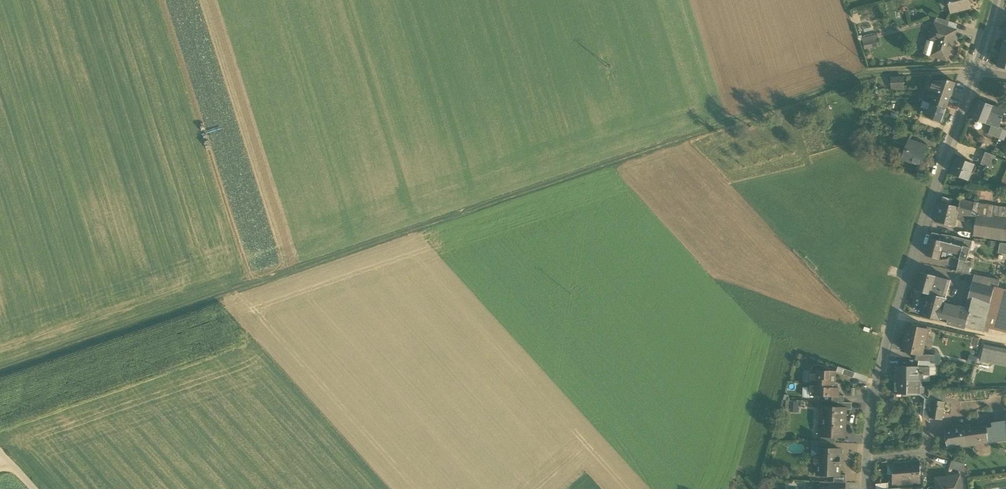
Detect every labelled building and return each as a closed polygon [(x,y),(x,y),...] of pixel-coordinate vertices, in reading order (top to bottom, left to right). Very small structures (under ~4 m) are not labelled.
[(968,0),(949,0),(952,12),(970,7),(968,0)] [(934,24),(947,28),(949,21),(936,17),(934,24)] [(958,23),(949,21),(947,28),(956,30),(958,23)] [(931,55),(947,60),(956,30),(947,28),(934,24),(930,39),(936,41),(931,55)] [(1002,46),(997,66),(1005,69),(1005,46),(1002,46)] [(893,77),(893,87),(905,86),(904,77),(893,77)] [(932,82),(929,90),(936,92),(951,97),(956,83),(948,80),(932,82)] [(934,98),(932,104),(946,109),(951,97),(936,92),(934,98)] [(979,100),(972,118),(986,123),(993,105),(979,100)] [(925,102),(923,108),(929,111),(932,104),(925,102)] [(942,122),(946,109),(932,104),(929,111),(927,117),(942,122)] [(997,126),(999,121),(1000,122),(1001,119),(1002,119),(1003,118),(1002,118),(1005,110),(993,105),(986,123),(991,125),(988,134),(999,138),(1003,129),(1003,128),(997,126)] [(927,117),(929,111),(923,108),(920,115),(927,117)] [(908,140),(909,141),(912,135),(899,130),(897,136),(908,140)] [(902,159),(921,166),(928,147),(909,141),(908,140),(902,159)] [(981,164),(991,168),(996,156),(985,152),(981,164)] [(951,173),(968,180),(974,164),(957,158),(951,173)] [(940,203),(950,205),(952,199),(941,197),(940,203)] [(960,200),(959,207),(957,216),(970,219),(974,203),(960,200)] [(955,226),(957,216),(959,207),(950,205),(940,203),(936,222),(955,226)] [(994,208),(994,206),(981,204),(979,216),(977,215),(974,235),(1005,240),(1005,209),(994,208)] [(960,254),(961,255),(964,246),(965,239),(954,236),(932,233),(926,256),(939,259),(942,249),(960,254)] [(965,239),(964,246),(970,248),(972,241),(965,239)] [(968,256),(970,248),(964,246),(961,255),(968,256)] [(942,249),(939,259),(947,259),(950,257),(959,259),(960,254),(942,249)] [(956,271),(968,274),(971,262),(967,260),(959,259),(956,271)] [(939,321),(940,321),(944,303),(946,299),(930,294),(936,276),(921,272),(916,290),(924,293),(922,298),(927,300),(922,316),(939,320),(939,321)] [(974,274),(972,282),(994,288),(994,287),(998,288),(999,279),(974,274)] [(930,294),(946,299),(951,280),(936,276),(930,294)] [(965,308),(970,310),(987,314),(987,313),(994,288),(972,282),(965,308)] [(987,313),(1005,318),(1005,290),(998,288),(994,287),(994,288),(987,313)] [(940,321),(965,327),(970,310),(965,308),(949,304),(944,303),(940,321)] [(984,326),(987,314),(970,310),(965,327),(983,331),(984,326)] [(987,313),(987,314),(984,326),(1005,332),(1005,318),(987,313)] [(916,354),(921,355),(921,354),(927,329),(908,325),(903,351),(916,354)] [(1005,366),(1005,350),(985,345),(981,361),(1005,366)] [(835,372),(842,374),(844,368),(837,366),(835,372)] [(908,380),(919,381),(919,367),(919,366),(918,366),(895,366),(895,380),(908,380)] [(929,367),(919,367),(919,381),(922,381),(923,381),(923,375),(929,375),(929,367)] [(842,374),(853,378),(855,372),(844,368),(842,374)] [(812,370),(811,382),(835,383),(835,376),(833,376),(833,371),(812,370)] [(895,394),(908,394),(908,380),(895,380),(895,394)] [(919,381),(908,380),(908,394),(919,394),(919,381)] [(837,383),(835,383),(811,382),(811,395),(832,396),(838,396),(839,395),(839,388),(837,388),(837,383)] [(930,418),(942,420),(944,402),(932,400),(930,418)] [(881,417),(890,417),(890,410),(893,410),(893,403),(881,403),(881,417)] [(835,436),(844,436),(846,409),(838,408),(822,407),(820,435),(821,435),(835,436)] [(948,449),(963,447),(961,430),(960,426),(945,429),(948,449)] [(970,429),(961,430),(963,447),(989,443),(987,429),(973,431),(970,429)] [(834,475),(839,475),(840,449),(829,449),(818,448),(818,449),(818,456),(817,456),(814,458),(814,462),(817,465),(818,465),(817,474),(834,475)] [(951,468),(965,472),(964,465),(954,461),(951,468)] [(911,462),(907,462),(893,463),(893,485),(915,483),(920,482),(920,466),(911,468),(911,462)] [(937,488),(961,488),(960,476),(946,478),(945,477),(936,478),(937,488)]
